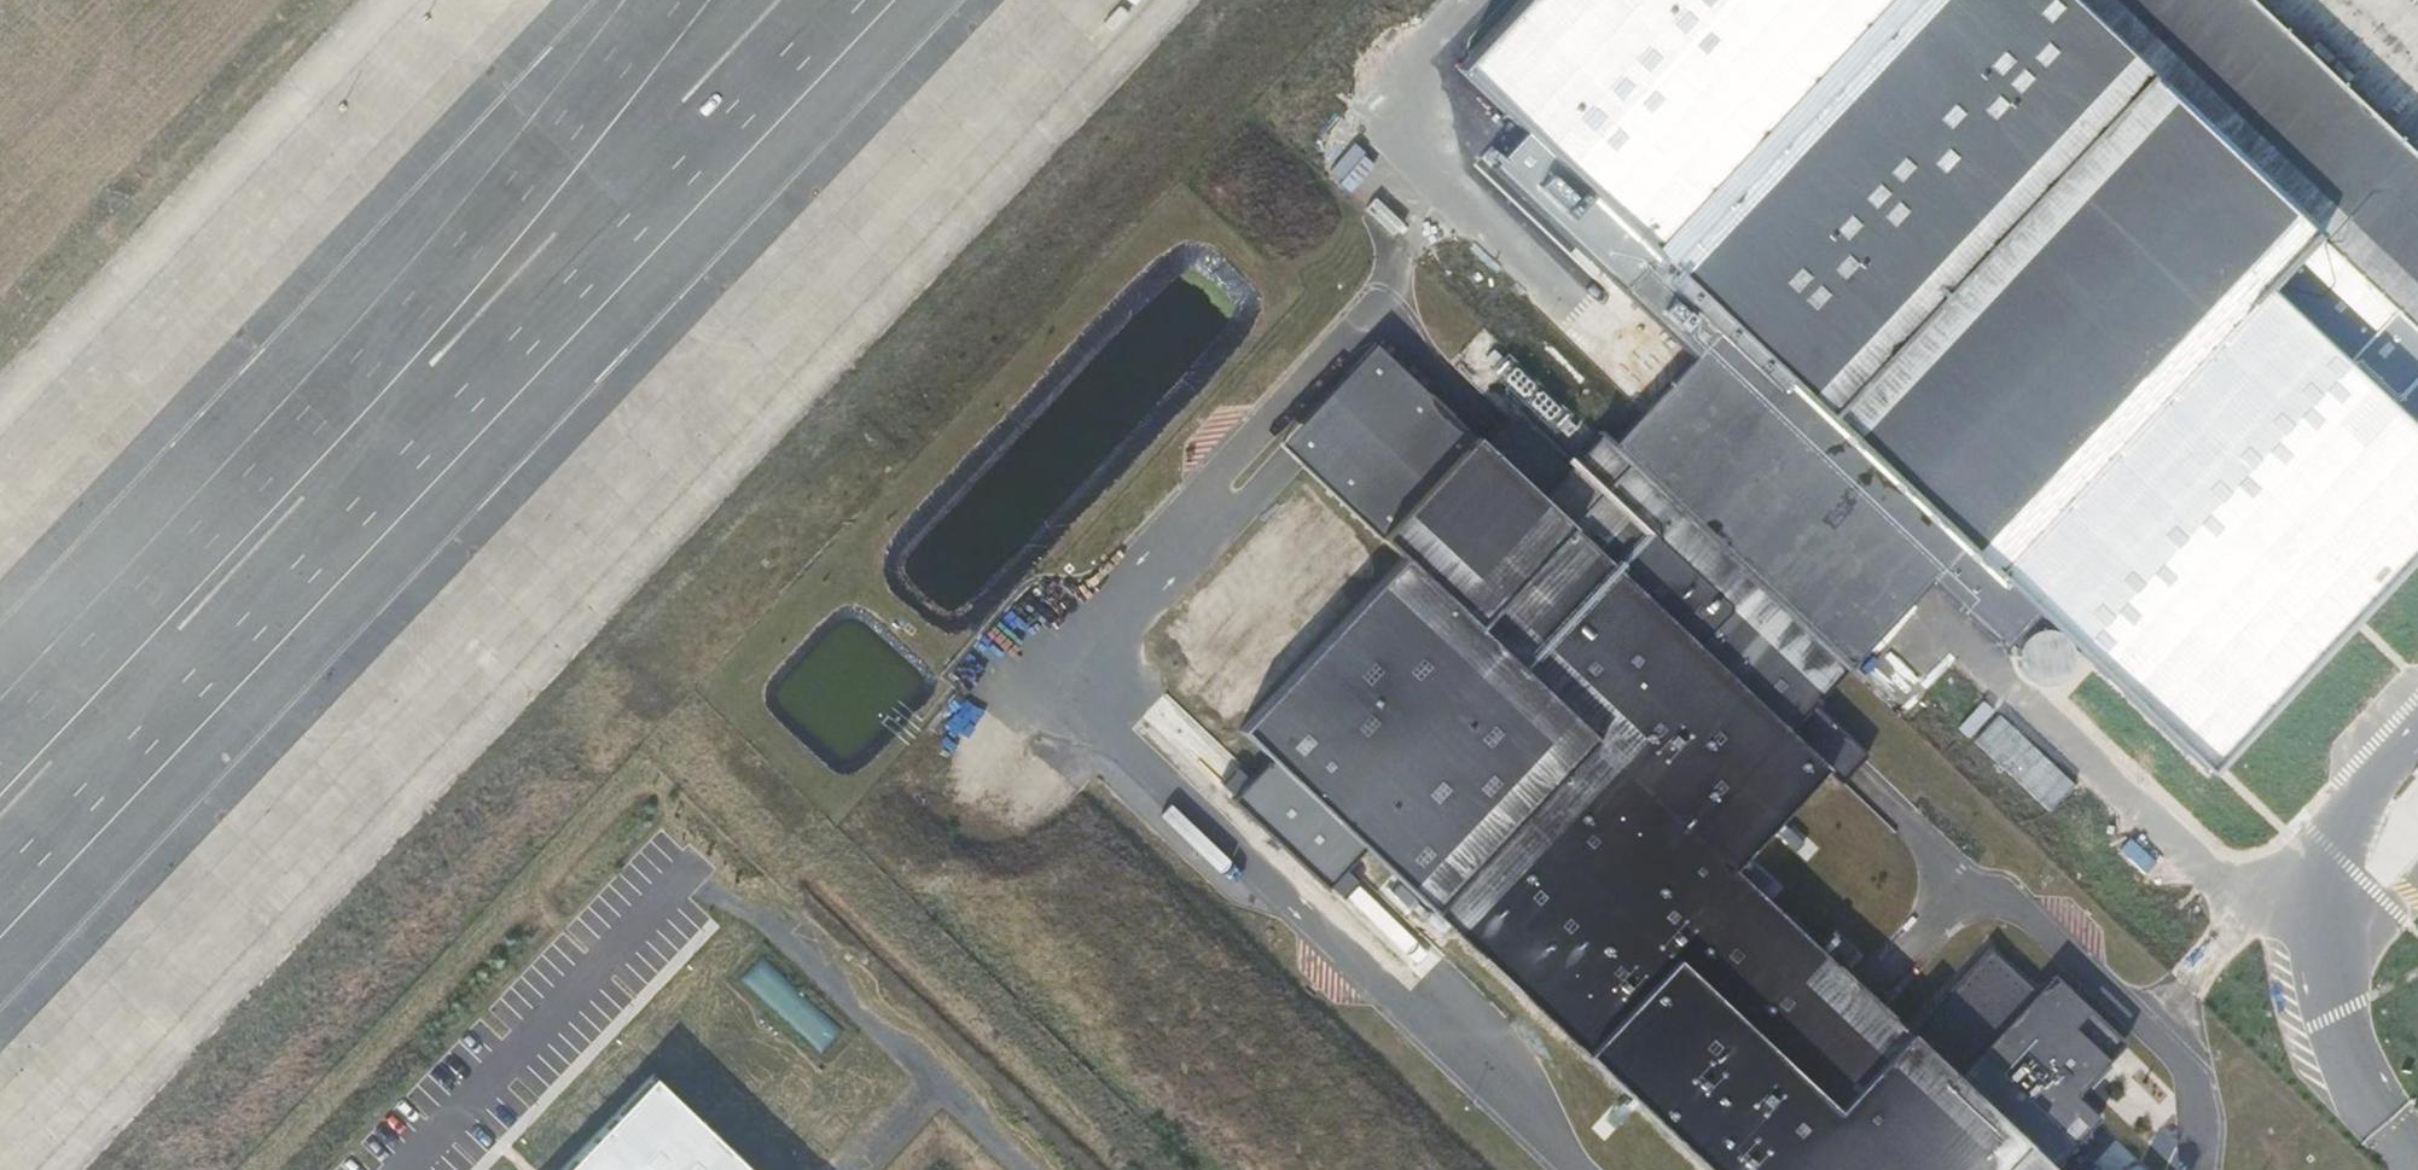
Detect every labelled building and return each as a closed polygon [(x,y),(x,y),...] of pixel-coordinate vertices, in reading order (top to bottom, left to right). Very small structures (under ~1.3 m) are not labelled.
[(2242,0),(1867,0),(1642,235),(1661,253),(1620,296),(1690,363),(1611,446),(1597,433),(1563,469),(1509,416),(1484,444),(1473,434),(1378,536),(1399,556),(1235,732),(1266,761),(1370,858),(1546,1024),(1705,1169),(2057,1169),(2053,1166),(2095,1122),(2065,1094),(2119,1036),(2049,971),(2035,986),(1987,942),(1906,1029),(1728,863),(1824,762),(1838,775),(1863,749),(1809,698),(1845,660),(1924,577),(1993,641),(2032,602),(1991,563),(2260,276),(2414,422),(2417,418),(2417,167),(2242,0)] [(1280,445),(1378,536),(1473,434),(1376,343),(1280,445)] [(2014,667),(2017,671),(2022,674),(2027,677),(2032,678),(2037,679),(2043,678),(2048,676),(2053,673),(2057,670),(2060,665),(2063,660),(2064,655),(2065,650),(2064,644),(2062,639),(2059,634),(2056,630),(2051,627),(2046,624),(2041,623),(2036,622),(2030,623),(2025,625),(2020,628),(2016,631),(2013,636),(2010,641),(2009,646),(2008,651),(2009,657),(2011,662),(2014,667)] [(1370,858),(1266,761),(1227,802),(1333,899),(1370,858)] [(653,1078),(565,1169),(750,1169),(653,1078)] [(2089,1169),(2089,1168),(2088,1166),(2088,1165),(2087,1164),(2086,1162),(2085,1162),(2084,1161),(2083,1160),(2081,1160),(2080,1160),(2078,1160),(2077,1160),(2075,1160),(2074,1161),(2073,1162),(2072,1163),(2071,1164),(2071,1166),(2070,1167),(2070,1169),(2089,1169)]
